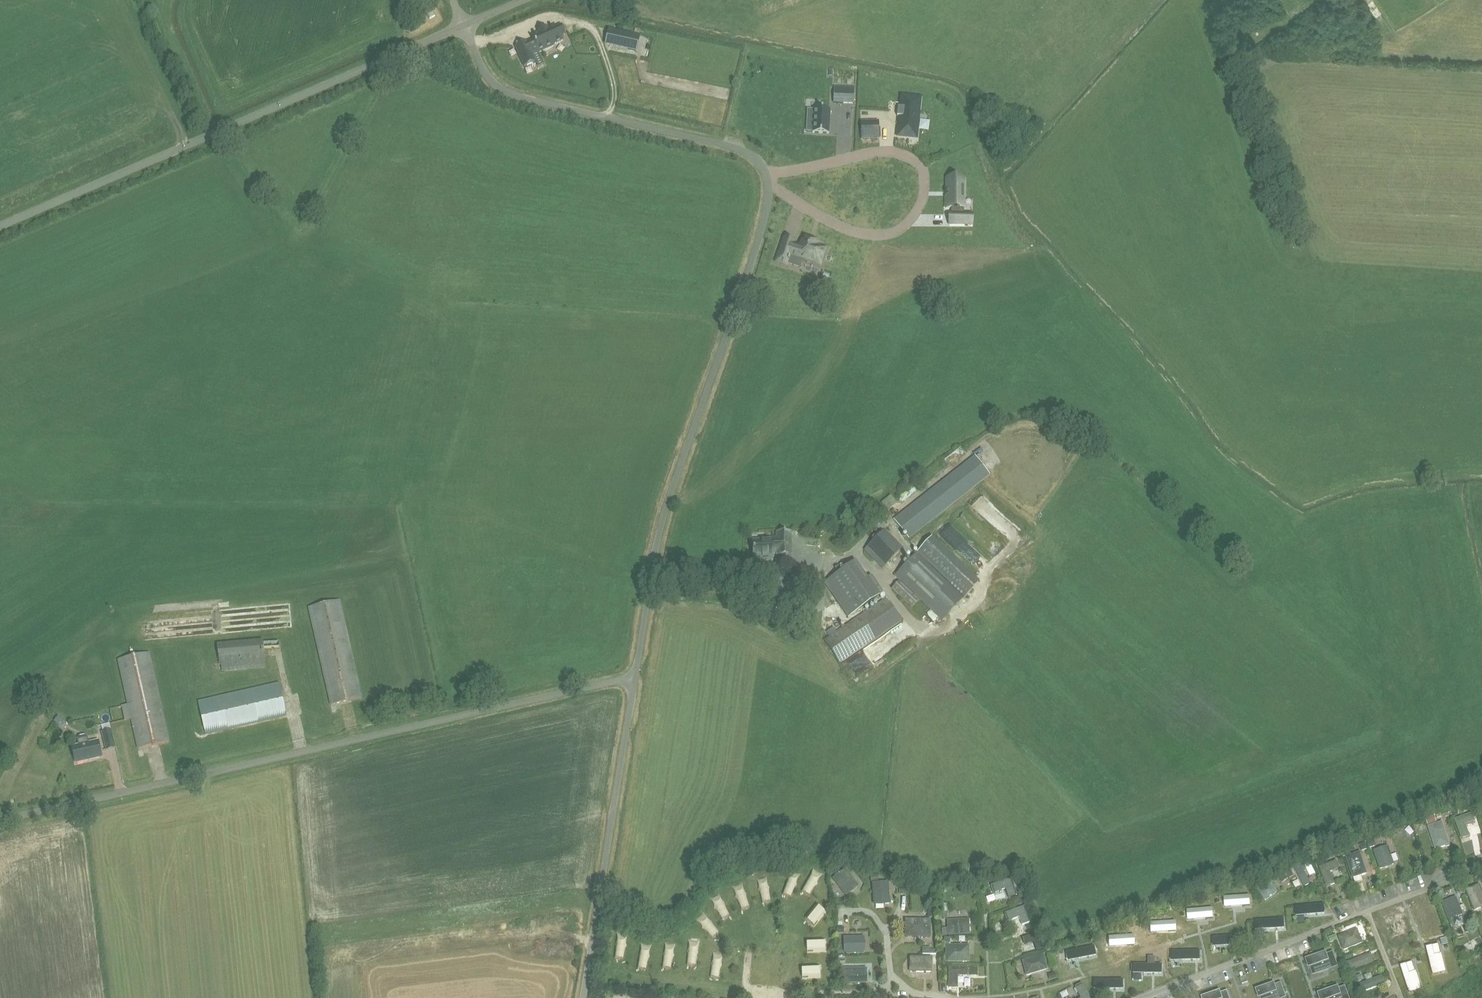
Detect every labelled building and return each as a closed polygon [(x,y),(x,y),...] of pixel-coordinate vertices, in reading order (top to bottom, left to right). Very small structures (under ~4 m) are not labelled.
[(438,12),(432,15),(434,21),(440,19),(438,12)] [(565,33),(562,25),(557,27),(557,26),(547,30),(546,28),(538,31),(539,33),(531,36),(533,40),(527,43),(526,42),(515,47),(524,67),(535,62),(532,55),(539,52),(539,53),(554,46),(554,45),(563,41),(561,36),(565,33)] [(834,89),(833,102),(844,103),(844,90),(834,89)] [(902,130),(901,136),(916,138),(916,137),(913,136),(914,131),(916,131),(920,98),(902,97),(901,107),(898,107),(898,108),(900,108),(899,116),(897,115),(897,116),(900,117),(899,129),(902,130)] [(829,134),(830,110),(814,109),(812,133),(829,134)] [(950,214),(950,224),(964,224),(964,208),(964,179),(947,179),(947,192),(946,192),(947,192),(947,195),(946,195),(946,196),(947,196),(947,197),(946,197),(946,208),(951,208),(951,214),(950,214)] [(861,222),(858,227),(864,232),(868,228),(861,222)] [(778,252),(775,262),(787,266),(790,256),(820,266),(826,248),(818,246),(819,243),(806,239),(805,242),(801,241),(799,246),(793,244),(791,251),(781,247),(779,252),(778,252)] [(909,539),(990,475),(975,456),(894,520),(909,539)] [(897,504),(890,496),(881,503),(888,511),(897,504)] [(949,543),(957,540),(956,538),(960,537),(956,528),(945,533),(949,543)] [(787,554),(787,546),(791,546),(790,532),(777,533),(777,539),(762,539),(762,541),(753,542),(754,558),(763,558),(763,559),(772,559),(772,551),(778,551),(778,555),(787,554)] [(882,568),(900,551),(883,533),(865,550),(882,568)] [(967,569),(933,536),(928,542),(918,553),(895,576),(900,580),(892,589),(912,608),(920,599),(942,620),(964,597),(974,587),(962,575),(967,569)] [(851,565),(825,583),(848,618),(883,594),(871,577),(862,583),(851,565)] [(840,663),(901,621),(887,600),(825,642),(840,663)] [(331,705),(361,698),(339,601),(309,607),(331,705)] [(775,617),(778,604),(764,602),(762,614),(775,617)] [(907,622),(888,635),(895,646),(914,633),(907,622)] [(219,662),(265,658),(263,641),(217,644),(219,662)] [(138,749),(169,742),(149,653),(119,660),(138,749)] [(206,734),(286,716),(279,684),(198,703),(206,734)] [(59,725),(63,720),(58,717),(54,722),(59,725)] [(106,751),(116,748),(112,730),(102,732),(106,751)] [(77,739),(79,746),(73,747),(76,763),(102,757),(98,742),(89,744),(88,737),(85,736),(80,737),(77,739)] [(1472,814),(1455,820),(1462,839),(1469,836),(1465,824),(1474,821),(1472,814)] [(1442,822),(1428,827),(1435,850),(1450,845),(1442,822)] [(1466,840),(1470,859),(1481,856),(1480,856),(1481,855),(1481,822),(1473,824),(1476,838),(1466,840)] [(1387,847),(1374,852),(1380,869),(1394,864),(1387,847)] [(1360,852),(1346,857),(1353,878),(1367,874),(1360,852)] [(1336,861),(1319,868),(1326,887),(1334,884),(1330,872),(1339,869),(1336,861)] [(1311,884),(1301,864),(1294,868),(1304,887),(1311,884)] [(858,886),(845,869),(832,879),(846,896),(858,886)] [(1260,883),(1270,902),(1282,895),(1273,877),(1260,883)] [(1011,879),(990,886),(993,894),(1006,890),(1008,898),(1017,896),(1011,879)] [(888,882),(872,883),(874,905),(889,904),(888,882)] [(1466,891),(1475,911),(1481,908),(1481,892),(1479,886),(1466,891)] [(1250,906),(1250,896),(1230,897),(1231,907),(1250,906)] [(1456,897),(1442,903),(1449,921),(1463,915),(1456,897)] [(1323,905),(1296,907),(1296,916),(1306,915),(1306,916),(1324,915),(1323,905)] [(1214,918),(1213,908),(1193,910),(1194,920),(1214,918)] [(1422,908),(1417,911),(1428,931),(1433,928),(1422,908)] [(1181,913),(1173,918),(1184,934),(1192,928),(1181,913)] [(1411,937),(1404,913),(1396,915),(1388,917),(1395,941),(1411,937)] [(1013,917),(996,923),(998,930),(1015,925),(1013,917)] [(905,920),(905,938),(930,938),(930,920),(905,920)] [(968,920),(947,921),(948,935),(969,934),(968,920)] [(1284,920),(1256,922),(1257,930),(1267,929),(1267,930),(1284,929),(1284,920)] [(1171,922),(1145,928),(1147,936),(1172,932),(1171,922)] [(1294,926),(1297,933),(1303,930),(1299,923),(1294,926)] [(1357,929),(1338,937),(1344,951),(1363,943),(1357,929)] [(1129,932),(1104,939),(1107,948),(1132,941),(1129,932)] [(1428,935),(1432,944),(1437,941),(1433,932),(1428,935)] [(1241,936),(1214,938),(1214,946),(1225,945),(1225,947),(1241,946),(1241,936)] [(864,937),(843,938),(844,953),(865,952),(864,937)] [(1035,940),(1030,942),(1033,949),(1038,947),(1035,940)] [(1210,964),(1218,961),(1211,940),(1202,943),(1210,964)] [(1439,944),(1426,947),(1431,969),(1444,966),(1439,944)] [(1481,952),(1481,949),(1478,944),(1472,948),(1477,955),(1481,952)] [(1024,945),(1005,950),(1007,957),(1026,953),(1024,945)] [(946,946),(946,962),(969,962),(969,946),(946,946)] [(1094,947),(1068,952),(1069,960),(1080,958),(1080,959),(1096,956),(1094,947)] [(1200,951),(1172,952),(1172,960),(1182,960),(1182,962),(1200,961),(1200,951)] [(1320,955),(1306,960),(1312,975),(1337,966),(1332,953),(1321,957),(1320,955)] [(1371,954),(1347,962),(1350,971),(1374,963),(1371,954)] [(910,958),(909,972),(931,972),(932,958),(910,958)] [(1133,965),(1133,973),(1144,973),(1144,975),(1160,975),(1161,965),(1154,965),(1154,958),(1148,958),(1148,965),(1133,965)] [(1412,962),(1400,966),(1407,988),(1419,984),(1412,962)] [(1038,966),(1015,972),(1017,981),(1040,976),(1038,966)] [(949,968),(949,988),(957,988),(957,976),(967,976),(967,968),(949,968)] [(866,969),(843,970),(844,984),(867,983),(866,969)] [(1329,984),(1348,979),(1345,970),(1327,976),(1329,984)] [(1440,985),(1453,983),(1451,974),(1438,975),(1440,985)] [(1382,976),(1358,985),(1361,993),(1385,984),(1382,976)] [(1095,980),(1095,988),(1106,988),(1106,990),(1122,990),(1122,980),(1095,980)] [(1082,984),(1075,987),(1080,997),(1089,997),(1082,984)] [(1256,990),(1258,997),(1284,997),(1279,984),(1269,988),(1268,986),(1256,990)] [(1318,994),(1319,997),(1347,997),(1343,987),(1333,991),(1332,989),(1318,994)]
